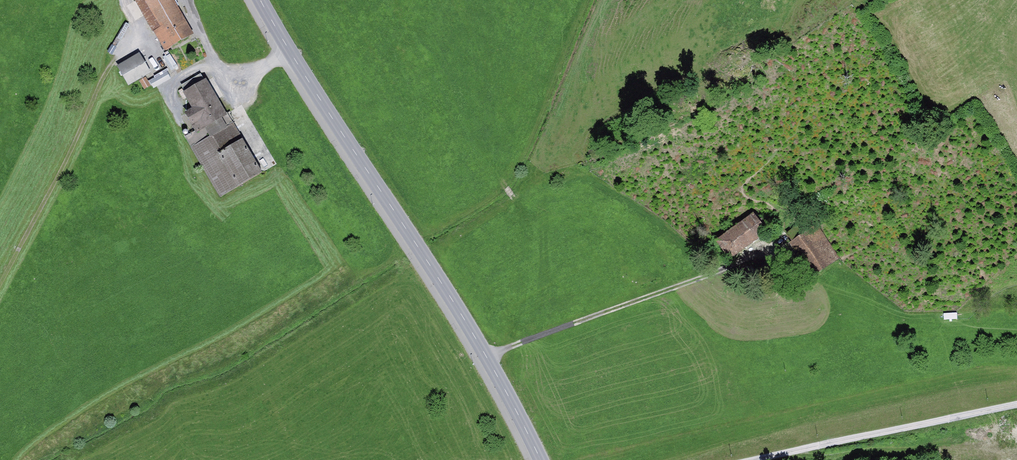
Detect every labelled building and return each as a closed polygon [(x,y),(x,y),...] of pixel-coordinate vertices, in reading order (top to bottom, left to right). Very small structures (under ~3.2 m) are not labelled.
[(154,29),(182,13),(174,0),(136,0),(154,29)] [(182,13),(154,29),(164,49),(193,32),(182,13)] [(112,43),(107,51),(113,54),(117,46),(112,43)] [(140,52),(117,65),(128,84),(151,71),(140,52)] [(169,54),(164,58),(172,70),(178,66),(169,54)] [(166,70),(149,80),(154,88),(171,78),(166,70)] [(201,73),(181,84),(185,90),(205,79),(201,73)] [(146,76),(139,80),(144,89),(151,85),(146,76)] [(196,131),(228,113),(206,78),(185,90),(183,91),(192,106),(184,110),(196,131)] [(196,131),(187,136),(221,195),(261,171),(228,113),(196,131)] [(753,211),(732,226),(747,246),(767,231),(753,211)] [(786,232),(792,241),(803,232),(797,224),(786,232)] [(792,241),(790,242),(813,275),(839,257),(817,224),(803,232),(792,241)] [(732,226),(716,238),(730,257),(747,246),(732,226)]
